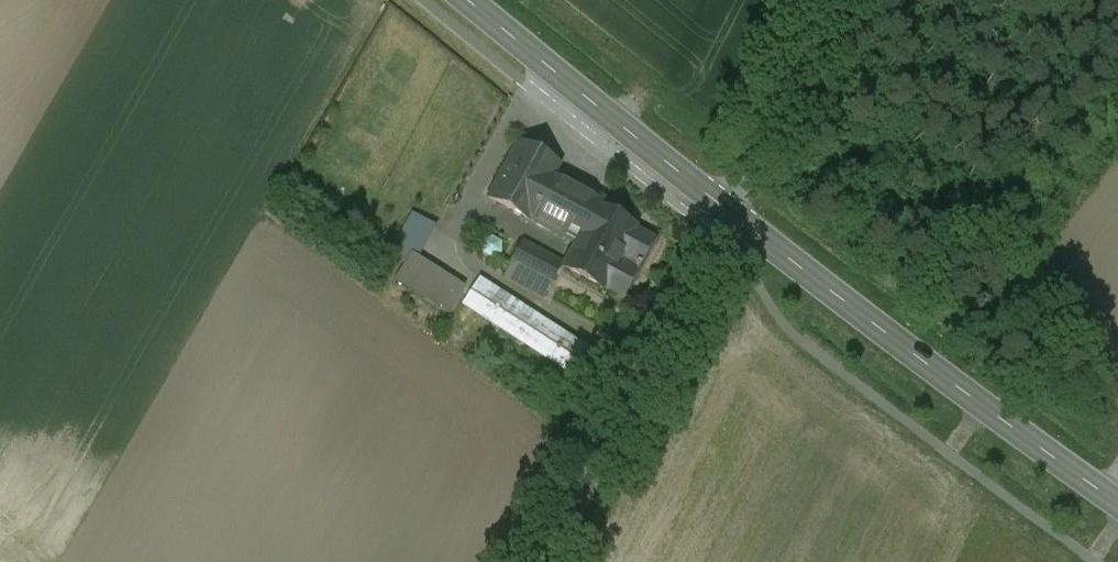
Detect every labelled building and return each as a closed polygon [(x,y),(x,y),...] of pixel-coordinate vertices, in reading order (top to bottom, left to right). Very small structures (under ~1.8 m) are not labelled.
[(557,167),(518,146),(489,199),(528,220),(553,175),(557,167)] [(587,193),(553,175),(528,220),(564,239),(568,230),(581,237),(596,208),(583,201),(587,193)] [(635,229),(596,208),(581,237),(564,269),(603,290),(603,289),(615,295),(625,277),(613,271),(619,260),(638,270),(654,242),(634,231),(635,229)] [(561,265),(522,244),(511,265),(550,286),(561,265)] [(461,292),(410,260),(398,279),(449,312),(461,292)] [(550,286),(511,265),(503,279),(542,300),(550,286)] [(592,354),(479,281),(463,306),(576,379),(592,354)]
